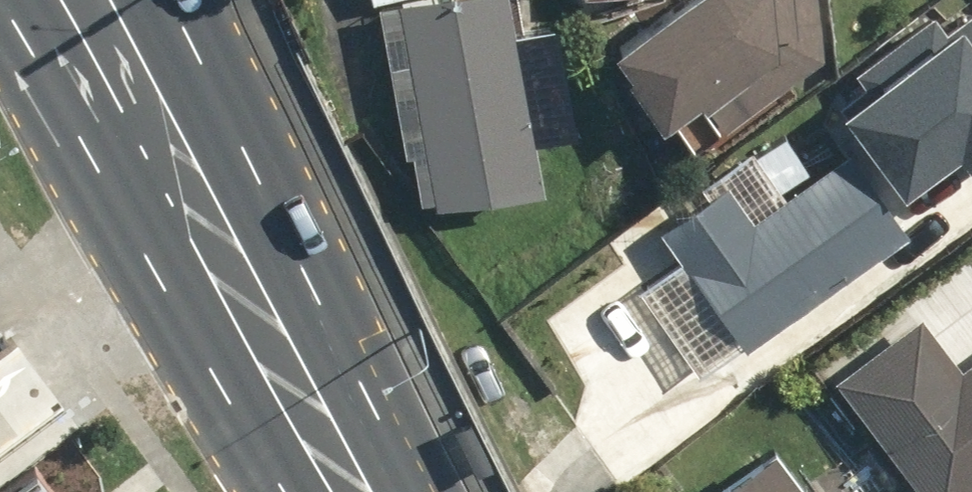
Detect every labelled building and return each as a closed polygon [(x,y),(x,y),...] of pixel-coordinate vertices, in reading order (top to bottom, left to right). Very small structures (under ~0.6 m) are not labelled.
[(374,4),(413,202),(535,178),(527,138),(573,129),(551,18),(504,27),(499,0),(393,0),(374,4)] [(608,31),(655,31),(656,0),(595,0),(608,31)] [(914,21),(953,69),(971,54),(971,0),(940,0),(914,21)] [(741,168),(658,230),(745,344),(898,228),(840,152),(770,206),(741,168)] [(826,380),(914,491),(970,491),(971,491),(971,351),(956,363),(914,311),(826,380)] [(764,446),(703,491),(799,491),(764,446)] [(0,483),(0,491),(66,491),(39,455),(0,483)]
